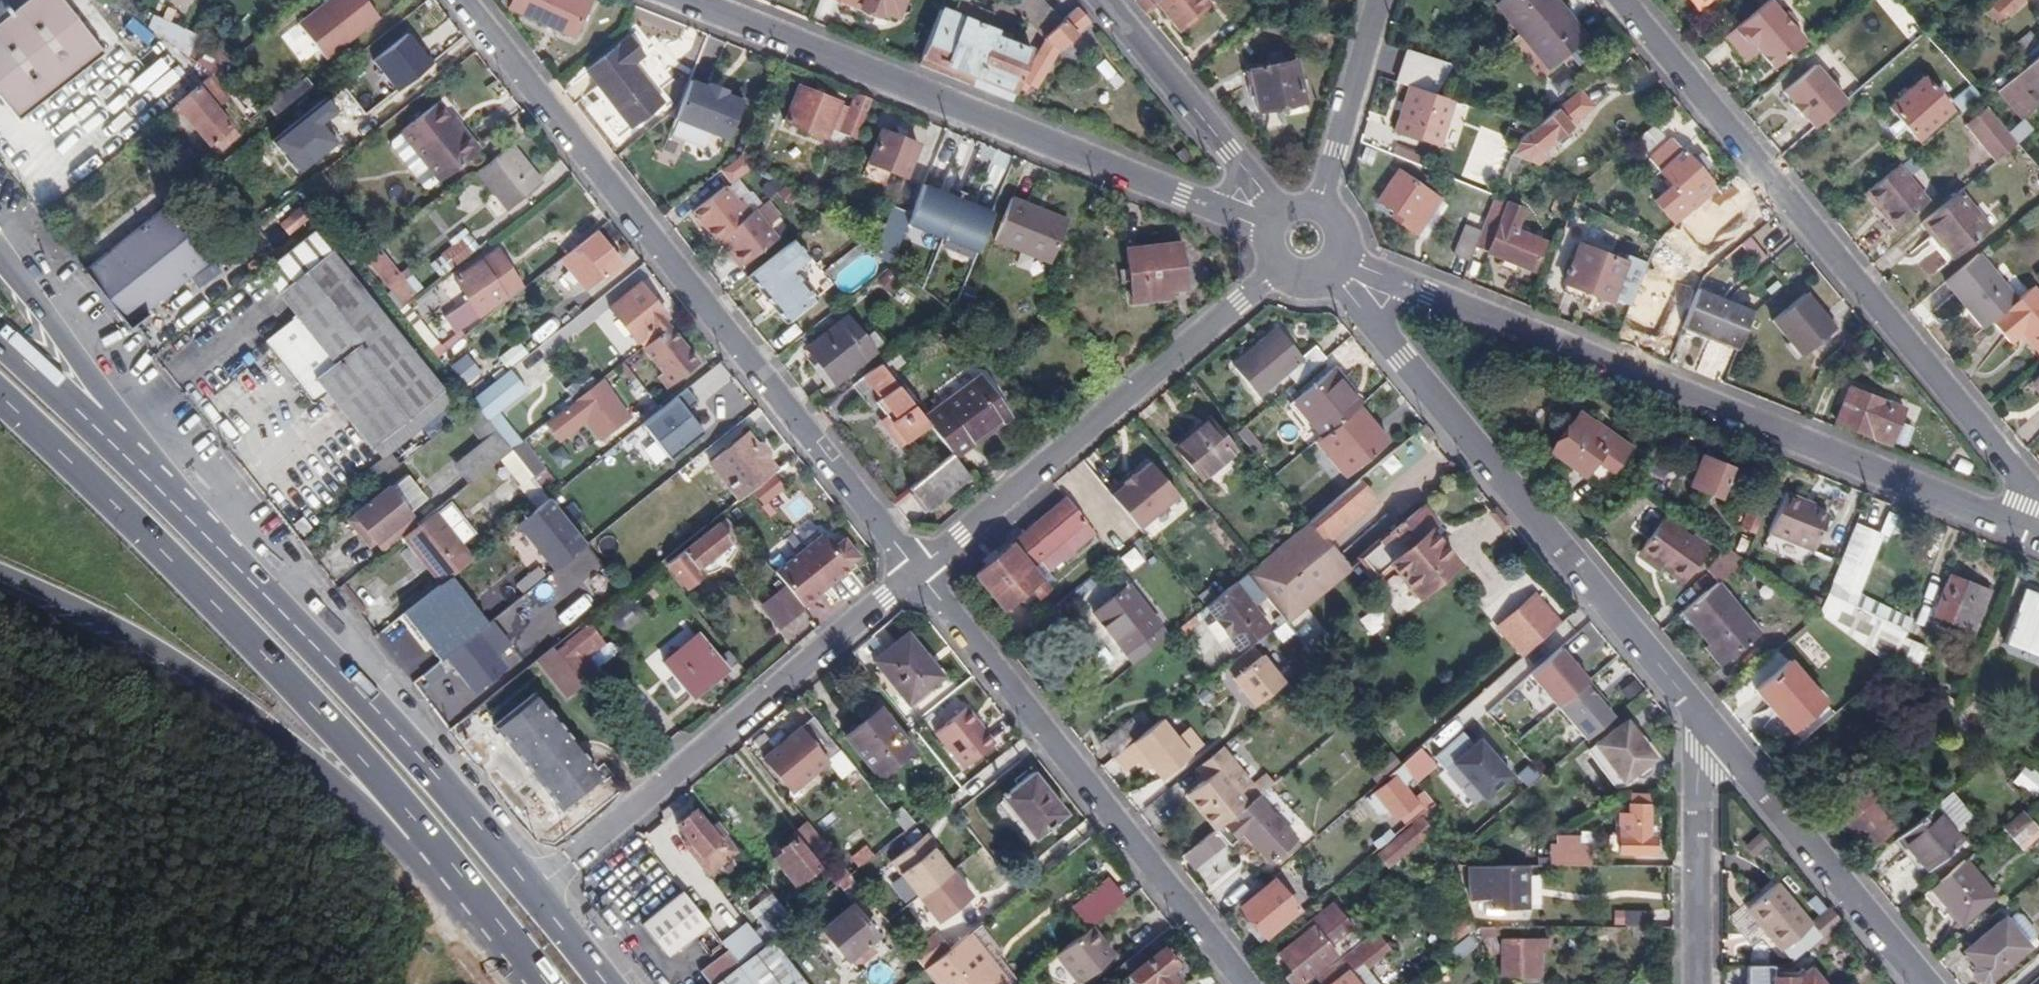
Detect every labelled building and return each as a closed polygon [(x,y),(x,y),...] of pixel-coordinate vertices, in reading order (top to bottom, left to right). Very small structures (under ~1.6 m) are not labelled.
[(60,0),(30,0),(6,19),(0,13),(0,89),(23,118),(101,54),(60,0)] [(364,0),(324,0),(296,22),(324,58),(377,16),(364,0)] [(590,2),(585,0),(504,0),(512,4),(508,12),(570,42),(590,2)] [(880,15),(882,9),(898,14),(904,0),(841,0),(880,15)] [(1043,38),(1062,22),(1043,0),(1008,0),(1043,38)] [(1146,11),(1158,2),(1180,27),(1209,3),(1207,0),(1136,0),(1146,11)] [(1556,0),(1500,0),(1499,1),(1549,62),(1583,33),(1556,0)] [(1700,8),(1710,0),(1693,0),(1700,8)] [(1770,0),(1769,0),(1726,37),(1742,56),(1748,63),(1756,56),(1761,52),(1775,68),(1806,41),(1796,29),(1796,23),(1789,13),(1780,12),(1770,0)] [(1991,11),(1999,21),(2023,0),(2003,0),(1991,11)] [(1023,80),(1019,79),(1016,87),(1024,90),(1028,83),(1036,87),(1054,52),(1088,20),(1078,8),(1062,22),(1043,38),(1044,40),(1023,80)] [(980,25),(941,9),(919,63),(1011,99),(1016,87),(1019,79),(1030,51),(993,36),(980,25)] [(150,31),(187,50),(194,34),(158,16),(150,31)] [(398,88),(432,61),(421,48),(419,50),(405,33),(374,58),(398,88)] [(642,55),(627,36),(583,71),(629,128),(661,103),(631,64),(642,55)] [(2014,66),(2021,75),(2038,59),(2038,44),(2014,66)] [(1408,50),(1398,81),(1411,85),(1438,94),(1453,64),(1408,50)] [(131,62),(125,68),(157,99),(183,72),(161,51),(141,72),(131,62)] [(1306,99),(1296,59),(1251,69),(1260,109),(1306,99)] [(2021,75),(2001,92),(2024,117),(2038,104),(2038,59),(2021,75)] [(1847,102),(1816,66),(1785,93),(1795,104),(1793,106),(1804,119),(1806,117),(1816,129),(1847,102)] [(300,77),(264,107),(273,119),(310,89),(300,77)] [(690,79),(674,117),(726,138),(742,100),(725,93),(726,90),(709,83),(707,86),(690,79)] [(224,103),(207,80),(174,106),(213,155),(224,146),(222,142),(232,133),(214,110),(224,103)] [(1953,111),(1925,80),(1892,108),(1919,141),(1953,111)] [(126,84),(98,107),(116,129),(144,105),(126,84)] [(871,98),(858,93),(853,105),(801,85),(786,121),(824,137),(829,128),(855,138),(871,98)] [(1438,94),(1411,85),(1396,131),(1441,146),(1456,100),(1438,94)] [(1519,160),(1534,166),(1541,148),(1593,104),(1580,88),(1535,125),(1516,141),(1510,157),(1519,160)] [(1956,102),(1963,111),(1980,96),(1973,88),(1956,102)] [(334,109),(324,96),(269,140),(295,172),(341,135),(325,116),(334,109)] [(471,135),(463,125),(458,128),(450,119),(436,101),(401,129),(432,167),(471,135)] [(1971,130),(1993,112),(1990,108),(1969,127),(1971,130)] [(1998,161),(2020,143),(2013,134),(1998,117),(1993,112),(1971,130),(1998,161)] [(458,128),(463,125),(455,115),(450,119),(458,128)] [(2013,134),(2020,143),(2034,130),(2027,123),(2013,134)] [(1652,124),(1634,139),(1643,149),(1660,134),(1652,124)] [(68,147),(77,158),(106,136),(97,125),(68,147)] [(905,176),(918,143),(882,128),(869,160),(905,176)] [(1693,158),(1673,135),(1651,155),(1672,181),(1655,195),(1676,220),(1716,185),(1701,168),(1709,161),(1699,150),(1693,158)] [(679,163),(681,140),(663,138),(660,162),(679,163)] [(539,182),(510,144),(476,171),(506,209),(539,182)] [(753,163),(741,153),(720,169),(730,181),(753,163)] [(1510,157),(1504,171),(1513,174),(1519,160),(1510,157)] [(2014,167),(2007,159),(1992,172),(1999,180),(2014,167)] [(1899,164),(1866,192),(1878,206),(1880,204),(1899,225),(1929,200),(1899,164)] [(1389,217),(1413,236),(1430,213),(1438,202),(1429,196),(1397,172),(1376,201),(1393,212),(1389,217)] [(949,194),(923,183),(912,211),(907,223),(977,251),(993,211),(967,201),(949,194)] [(722,235),(751,212),(740,198),(737,201),(725,185),(692,211),(715,241),(722,235)] [(1719,188),(1684,219),(1709,246),(1743,214),(1719,188)] [(969,196),(951,189),(949,194),(967,201),(969,196)] [(1960,193),(1923,223),(1934,237),(1937,235),(1957,258),(1990,229),(1960,193)] [(1052,262),(1069,220),(1011,198),(994,239),(1052,262)] [(1481,229),(1475,245),(1533,268),(1543,241),(1516,230),(1523,210),(1506,203),(1493,198),(1486,217),(1481,229)] [(873,253),(890,266),(912,211),(893,203),(873,253)] [(205,264),(160,209),(81,271),(126,327),(205,264)] [(728,253),(738,266),(775,237),(754,210),(751,212),(722,235),(726,241),(733,249),(728,253)] [(298,227),(290,218),(273,231),(281,240),(298,227)] [(1453,250),(1470,257),(1475,245),(1481,229),(1464,223),(1453,250)] [(301,390),(388,319),(316,228),(262,271),(295,313),(262,341),(301,390)] [(262,240),(253,230),(244,238),(252,248),(262,240)] [(621,264),(594,230),(561,257),(589,290),(604,278),(621,264)] [(446,266),(472,247),(463,235),(437,253),(446,266)] [(1189,286),(1191,240),(1135,238),(1134,290),(1152,291),(1152,284),(1189,286)] [(773,257),(748,276),(785,323),(816,299),(794,271),(810,257),(795,239),(773,257)] [(722,245),(728,253),(733,249),(726,241),(722,245)] [(360,263),(376,250),(370,242),(355,255),(360,263)] [(1626,263),(1577,245),(1563,279),(1610,299),(1611,296),(1629,303),(1648,262),(1629,254),(1626,263)] [(379,248),(363,260),(398,306),(422,288),(405,266),(398,272),(379,248)] [(482,318),(522,285),(494,251),(454,284),(482,318)] [(1988,327),(1993,322),(2020,300),(1981,253),(1946,283),(1968,309),(1971,307),(1988,327)] [(628,273),(621,264),(604,278),(611,287),(628,273)] [(220,294),(241,279),(234,269),(213,284),(220,294)] [(1644,273),(1624,317),(1658,330),(1679,286),(1644,273)] [(665,315),(638,282),(609,306),(637,339),(655,323),(659,328),(665,322),(661,319),(665,315)] [(2038,346),(2038,294),(2034,288),(2020,300),(1993,322),(2010,344),(2027,331),(2038,346)] [(1697,289),(1681,327),(1736,350),(1752,313),(1697,289)] [(1834,327),(1806,292),(1774,320),(1802,355),(1834,327)] [(618,350),(630,340),(597,298),(567,322),(568,323),(511,367),(522,381),(596,323),(618,350)] [(429,336),(406,305),(399,311),(423,342),(429,336)] [(835,383),(874,353),(845,318),(807,348),(835,383)] [(442,388),(388,319),(301,390),(310,400),(321,391),(367,448),(442,388)] [(696,362),(667,325),(645,343),(665,368),(657,376),(666,387),(696,362)] [(1285,372),(1295,384),(1324,360),(1312,347),(1302,357),(1279,329),(1234,366),(1257,393),(1285,372)] [(508,368),(527,351),(518,340),(499,357),(508,368)] [(897,350),(880,363),(891,376),(906,363),(897,350)] [(461,388),(482,374),(468,352),(447,366),(461,388)] [(880,363),(853,385),(860,394),(872,384),(883,396),(878,402),(892,420),(887,425),(902,444),(929,423),(925,418),(891,376),(880,363)] [(528,390),(511,369),(482,392),(500,414),(528,390)] [(1349,412),(1359,404),(1329,370),(1293,401),(1321,436),(1349,412)] [(925,418),(929,423),(953,452),(957,458),(976,442),(973,439),(1006,412),(977,376),(925,418)] [(624,416),(596,382),(541,428),(553,444),(583,419),(599,437),(624,416)] [(1904,408),(1850,386),(1836,419),(1890,441),(1904,408)] [(666,455),(699,427),(685,410),(696,401),(685,388),(640,424),(666,455)] [(482,392),(471,401),(473,404),(511,452),(523,442),(500,414),(482,392)] [(472,483),(511,452),(473,404),(460,414),(484,445),(457,465),(472,483)] [(1590,431),(1595,422),(1579,411),(1574,419),(1590,431)] [(973,439),(976,442),(1009,415),(1006,412),(973,439)] [(1321,436),(1315,440),(1343,474),(1378,446),(1349,412),(1321,436)] [(1233,448),(1207,416),(1172,445),(1199,477),(1233,448)] [(1631,447),(1595,422),(1590,431),(1574,419),(1551,452),(1603,487),(1631,447)] [(1426,423),(1418,430),(1431,444),(1438,438),(1426,423)] [(768,470),(773,466),(765,456),(765,449),(759,441),(753,440),(743,430),(706,462),(736,497),(749,487),(768,470)] [(1413,438),(1379,456),(1390,476),(1424,458),(1413,438)] [(956,493),(974,478),(957,458),(953,452),(911,487),(913,491),(911,492),(926,510),(952,489),(956,493)] [(363,474),(372,486),(398,465),(388,454),(363,474)] [(1718,495),(1730,466),(1702,455),(1690,484),(1718,495)] [(1132,470),(1108,491),(1135,524),(1175,491),(1151,462),(1136,475),(1132,470)] [(768,470),(749,487),(760,500),(779,484),(768,470)] [(1310,518),(1256,562),(1246,570),(1261,588),(1275,605),(1285,617),(1286,619),(1349,567),(1337,553),(1325,538),(1375,497),(1358,478),(1310,518)] [(354,518),(375,545),(409,516),(388,491),(354,518)] [(1802,505),(1804,500),(1786,492),(1769,533),(1814,551),(1828,515),(1811,508),(1802,505)] [(1049,586),(1040,577),(1031,566),(1085,520),(1067,498),(976,574),(1003,606),(1028,587),(1037,596),(1049,586)] [(1814,504),(1804,500),(1802,505),(1811,508),(1814,504)] [(585,544),(550,501),(529,518),(540,532),(535,536),(546,552),(552,547),(558,555),(549,563),(555,569),(585,544)] [(1742,525),(1756,531),(1766,506),(1751,501),(1742,525)] [(1438,522),(1425,505),(1363,557),(1377,573),(1390,562),(1418,597),(1457,563),(1429,529),(1438,522)] [(440,586),(472,560),(435,513),(418,527),(403,539),(440,586)] [(383,554),(403,539),(418,527),(409,516),(375,545),(383,554)] [(1031,566),(1040,577),(1094,532),(1085,520),(1031,566)] [(1708,554),(1665,520),(1639,552),(1682,586),(1708,554)] [(732,540),(718,523),(668,564),(688,588),(704,575),(698,567),(732,540)] [(1874,531),(1856,524),(1833,583),(1850,589),(1874,531)] [(790,588),(804,606),(850,569),(847,566),(859,556),(845,538),(833,548),(823,535),(777,572),(790,588)] [(1133,546),(1118,557),(1129,571),(1144,560),(1133,546)] [(1718,585),(1743,564),(1724,550),(1706,572),(1718,585)] [(546,577),(538,567),(515,586),(523,596),(546,577)] [(1261,588),(1246,570),(1213,598),(1224,611),(1217,616),(1230,632),(1236,627),(1246,640),(1266,624),(1245,601),(1261,588)] [(1989,589),(1950,573),(1934,612),(1964,624),(1960,633),(1969,636),(1989,589)] [(1850,589),(1833,583),(1824,606),(1877,628),(1882,616),(1887,605),(1850,589)] [(1092,613),(1134,663),(1168,635),(1127,585),(1092,613)] [(1718,585),(1685,613),(1727,662),(1759,634),(1718,585)] [(2025,586),(2004,640),(2038,653),(2038,592),(2025,586)] [(782,629),(807,608),(804,606),(790,588),(765,608),(782,629)] [(1502,625),(1525,653),(1562,623),(1538,595),(1502,625)] [(1213,598),(1206,603),(1217,616),(1224,611),(1213,598)] [(1285,617),(1275,605),(1268,611),(1278,623),(1285,617)] [(1357,619),(1368,635),(1380,627),(1370,610),(1357,619)] [(1891,620),(1882,616),(1877,628),(1886,632),(1891,620)] [(557,654),(584,687),(600,674),(585,655),(602,640),(591,626),(557,654)] [(1236,627),(1230,632),(1241,645),(1246,640),(1236,627)] [(940,674),(907,632),(875,658),(908,700),(940,674)] [(1826,652),(1810,634),(1799,643),(1814,662),(1826,652)] [(505,671),(476,635),(447,659),(476,694),(505,671)] [(726,666),(700,635),(666,664),(692,695),(726,666)] [(1235,674),(1262,652),(1255,644),(1228,665),(1235,674)] [(1572,656),(1563,645),(1534,670),(1560,703),(1588,680),(1570,658),(1572,656)] [(557,654),(553,649),(538,662),(569,700),(584,687),(557,654)] [(1262,652),(1235,674),(1258,701),(1284,680),(1262,652)] [(1825,704),(1791,663),(1756,691),(1792,732),(1825,704)] [(1516,664),(1475,696),(1485,708),(1526,677),(1516,664)] [(1846,684),(1858,673),(1852,666),(1840,676),(1846,684)] [(1599,693),(1588,680),(1560,703),(1588,736),(1613,716),(1602,703),(1596,696),(1599,693)] [(1877,730),(1903,707),(1884,686),(1858,708),(1877,730)] [(1605,701),(1599,693),(1596,696),(1602,703),(1605,701)] [(561,812),(600,780),(536,698),(496,729),(561,812)] [(995,740),(966,705),(933,731),(962,767),(995,740)] [(1952,713),(1941,705),(1921,722),(1930,732),(1952,713)] [(914,751),(879,708),(846,736),(879,779),(914,751)] [(1144,732),(1135,740),(1151,760),(1164,777),(1193,753),(1179,735),(1163,716),(1144,732)] [(1103,741),(1115,756),(1135,740),(1144,732),(1132,717),(1103,741)] [(840,750),(815,718),(764,759),(787,787),(807,769),(811,773),(840,750)] [(1655,757),(1628,721),(1597,743),(1623,780),(1655,757)] [(1475,739),(1464,725),(1434,748),(1446,762),(1454,755),(1484,792),(1511,770),(1481,733),(1475,739)] [(1204,744),(1190,726),(1179,735),(1193,753),(1204,744)] [(1135,740),(1115,756),(1127,769),(1139,759),(1144,766),(1151,760),(1135,740)] [(1224,744),(1197,766),(1206,777),(1221,764),(1226,768),(1237,759),(1224,744)] [(1188,792),(1216,827),(1250,799),(1243,790),(1254,780),(1237,759),(1226,768),(1221,764),(1206,777),(1188,792)] [(1403,761),(1389,772),(1393,777),(1368,797),(1379,810),(1387,804),(1397,815),(1415,799),(1406,788),(1408,780),(1414,774),(1403,761)] [(1516,772),(1525,785),(1540,775),(1531,761),(1516,772)] [(1828,795),(1840,809),(1860,792),(1878,777),(1866,763),(1828,795)] [(2020,766),(2014,783),(2038,793),(2038,773),(2020,766)] [(1243,790),(1250,799),(1258,793),(1275,779),(1267,769),(1254,780),(1243,790)] [(1063,816),(1029,774),(1003,796),(1037,838),(1063,816)] [(1417,792),(1427,803),(1433,798),(1424,786),(1417,792)] [(1840,809),(1834,814),(1844,825),(1870,803),(1860,792),(1840,809)] [(1216,827),(1186,852),(1197,863),(1229,837),(1233,841),(1243,827),(1270,857),(1274,854),(1279,850),(1283,854),(1299,840),(1258,793),(1250,799),(1216,827)] [(1655,854),(1655,838),(1648,838),(1647,803),(1630,804),(1631,829),(1620,829),(1620,853),(1655,854)] [(1870,803),(1844,825),(1866,852),(1894,829),(1870,803)] [(1931,810),(1901,836),(1931,872),(1963,843),(1933,808),(1931,810)] [(2021,851),(2038,835),(2038,828),(2023,809),(2001,827),(2021,851)] [(727,835),(717,824),(710,830),(695,813),(678,826),(692,844),(686,848),(708,875),(729,857),(718,842),(727,835)] [(1390,863),(1432,827),(1422,814),(1380,851),(1390,863)] [(1383,833),(1386,838),(1401,825),(1397,821),(1383,833)] [(936,845),(926,833),(890,862),(918,897),(952,870),(933,848),(936,845)] [(1753,856),(1767,843),(1758,833),(1744,846),(1753,856)] [(1550,845),(1550,864),(1590,865),(1590,845),(1578,845),(1578,836),(1555,836),(1554,845),(1550,845)] [(818,869),(793,839),(779,850),(781,854),(774,860),(796,887),(818,869)] [(868,846),(849,854),(855,868),(873,860),(868,846)] [(1279,850),(1274,854),(1278,858),(1283,854),(1279,850)] [(838,885),(849,875),(836,858),(824,869),(838,885)] [(1468,894),(1469,897),(1488,897),(1489,907),(1525,908),(1527,863),(1469,862),(1468,894)] [(1966,862),(1934,889),(1964,924),(1995,896),(1966,862)] [(972,896),(952,870),(918,897),(939,922),(972,896)] [(1300,906),(1276,879),(1242,905),(1267,933),(1300,906)] [(1785,952),(1814,927),(1776,881),(1751,901),(1769,925),(1765,929),(1785,952)] [(1103,915),(1124,898),(1113,884),(1093,901),(1103,915)] [(707,927),(682,895),(642,927),(667,959),(707,927)] [(1340,957),(1360,941),(1349,926),(1352,924),(1332,901),(1293,934),(1296,938),(1280,951),(1294,968),(1287,974),(1295,983),(1299,983),(1337,954),(1340,957)] [(1769,925),(1751,901),(1746,906),(1765,929),(1769,925)] [(875,935),(852,907),(823,931),(855,968),(874,952),(866,943),(875,935)] [(1631,907),(1630,926),(1656,927),(1656,908),(1631,907)] [(766,942),(769,940),(794,920),(785,909),(758,931),(766,942)] [(2029,947),(2004,919),(1965,952),(1975,964),(1975,971),(1982,980),(1989,982),(2029,947)] [(1478,922),(1489,952),(1499,948),(1490,922),(1478,922)] [(1105,940),(1091,924),(1087,927),(1100,943),(1105,940)] [(1087,927),(1056,953),(1079,983),(1116,953),(1105,940),(1100,943),(1087,927)] [(1819,933),(1814,927),(1785,952),(1790,957),(1819,933)] [(1460,959),(1478,943),(1468,932),(1450,948),(1460,959)] [(925,970),(935,983),(1007,983),(982,953),(984,950),(970,933),(949,951),(925,970)] [(912,955),(925,970),(949,951),(936,935),(912,955)] [(1327,968),(1336,980),(1331,983),(1370,983),(1361,973),(1356,967),(1361,962),(1363,965),(1381,951),(1367,935),(1360,941),(1340,957),(1327,968)] [(1537,973),(1537,937),(1507,935),(1507,972),(1537,973)] [(1164,946),(1155,936),(1122,963),(1130,974),(1164,946)] [(769,940),(766,942),(737,966),(715,983),(804,983),(769,940)] [(1164,946),(1130,974),(1138,983),(1173,983),(1180,979),(1170,967),(1176,962),(1164,946)] [(710,983),(715,983),(737,966),(726,953),(702,972),(710,983)] [(1356,967),(1361,973),(1366,968),(1363,965),(1361,962),(1356,967)] [(1745,962),(1745,983),(1826,983),(1808,963),(1799,972),(1770,972),(1770,962),(1745,962)] [(2023,983),(2038,983),(2038,971),(2023,983)]
